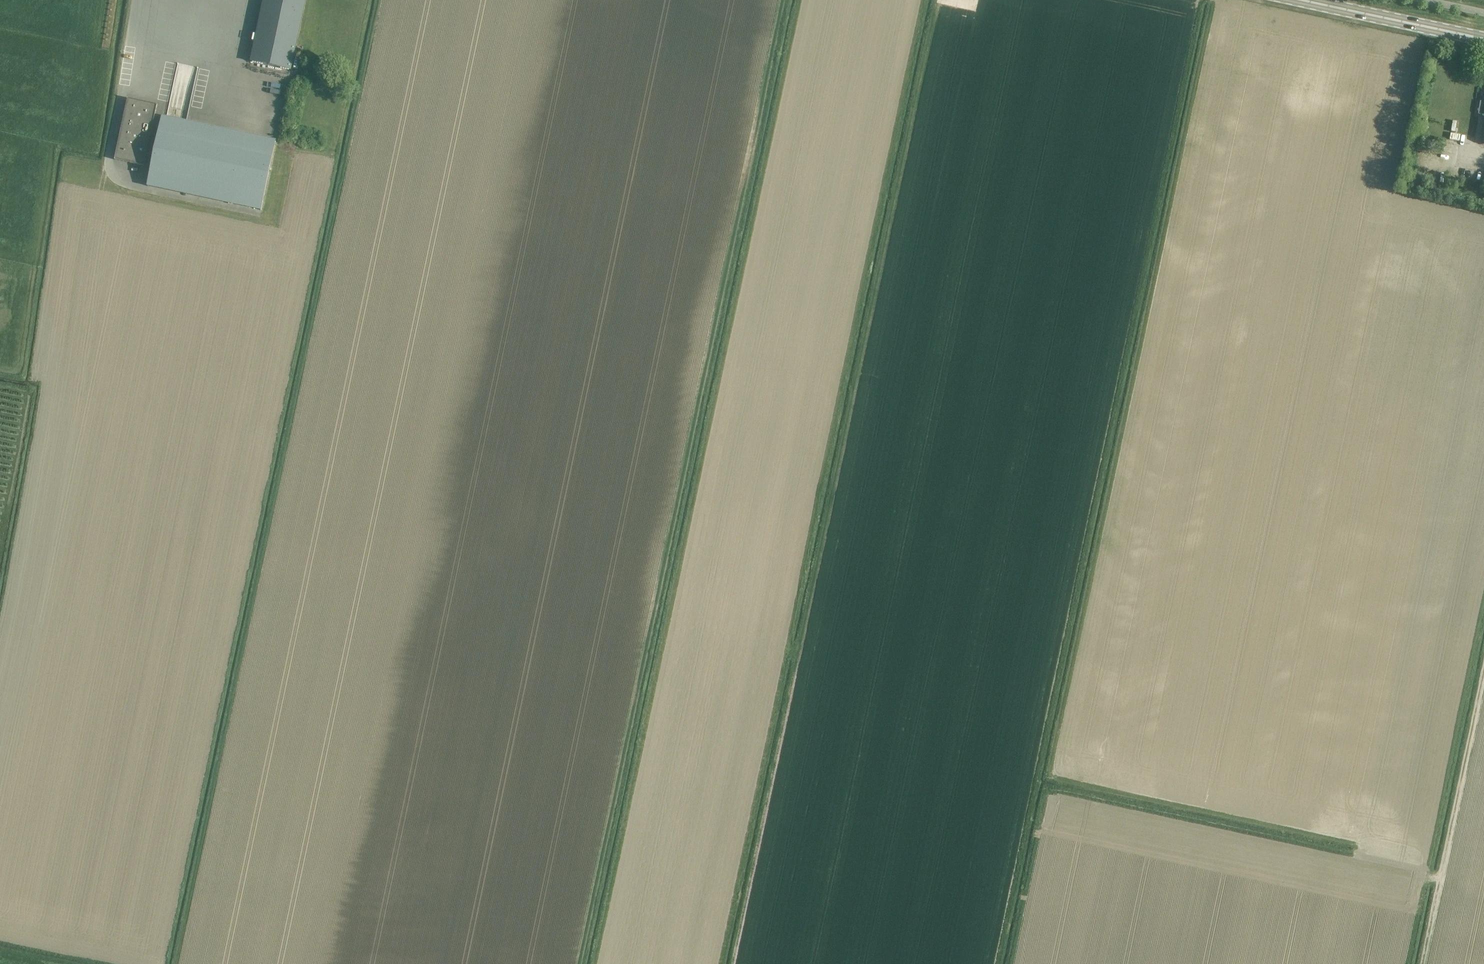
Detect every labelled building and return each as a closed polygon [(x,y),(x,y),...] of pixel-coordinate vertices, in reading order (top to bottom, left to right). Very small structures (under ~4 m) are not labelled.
[(291,70),(296,46),(305,0),(263,0),(250,62),(269,66),(284,69),(291,70)] [(154,156),(149,177),(192,186),(191,193),(201,195),(203,188),(262,201),(275,142),(275,141),(186,122),(166,118),(162,117),(162,118),(160,125),(153,124),(156,106),(157,106),(157,105),(127,99),(126,100),(127,100),(114,160),(144,166),(146,154),(154,156)]
